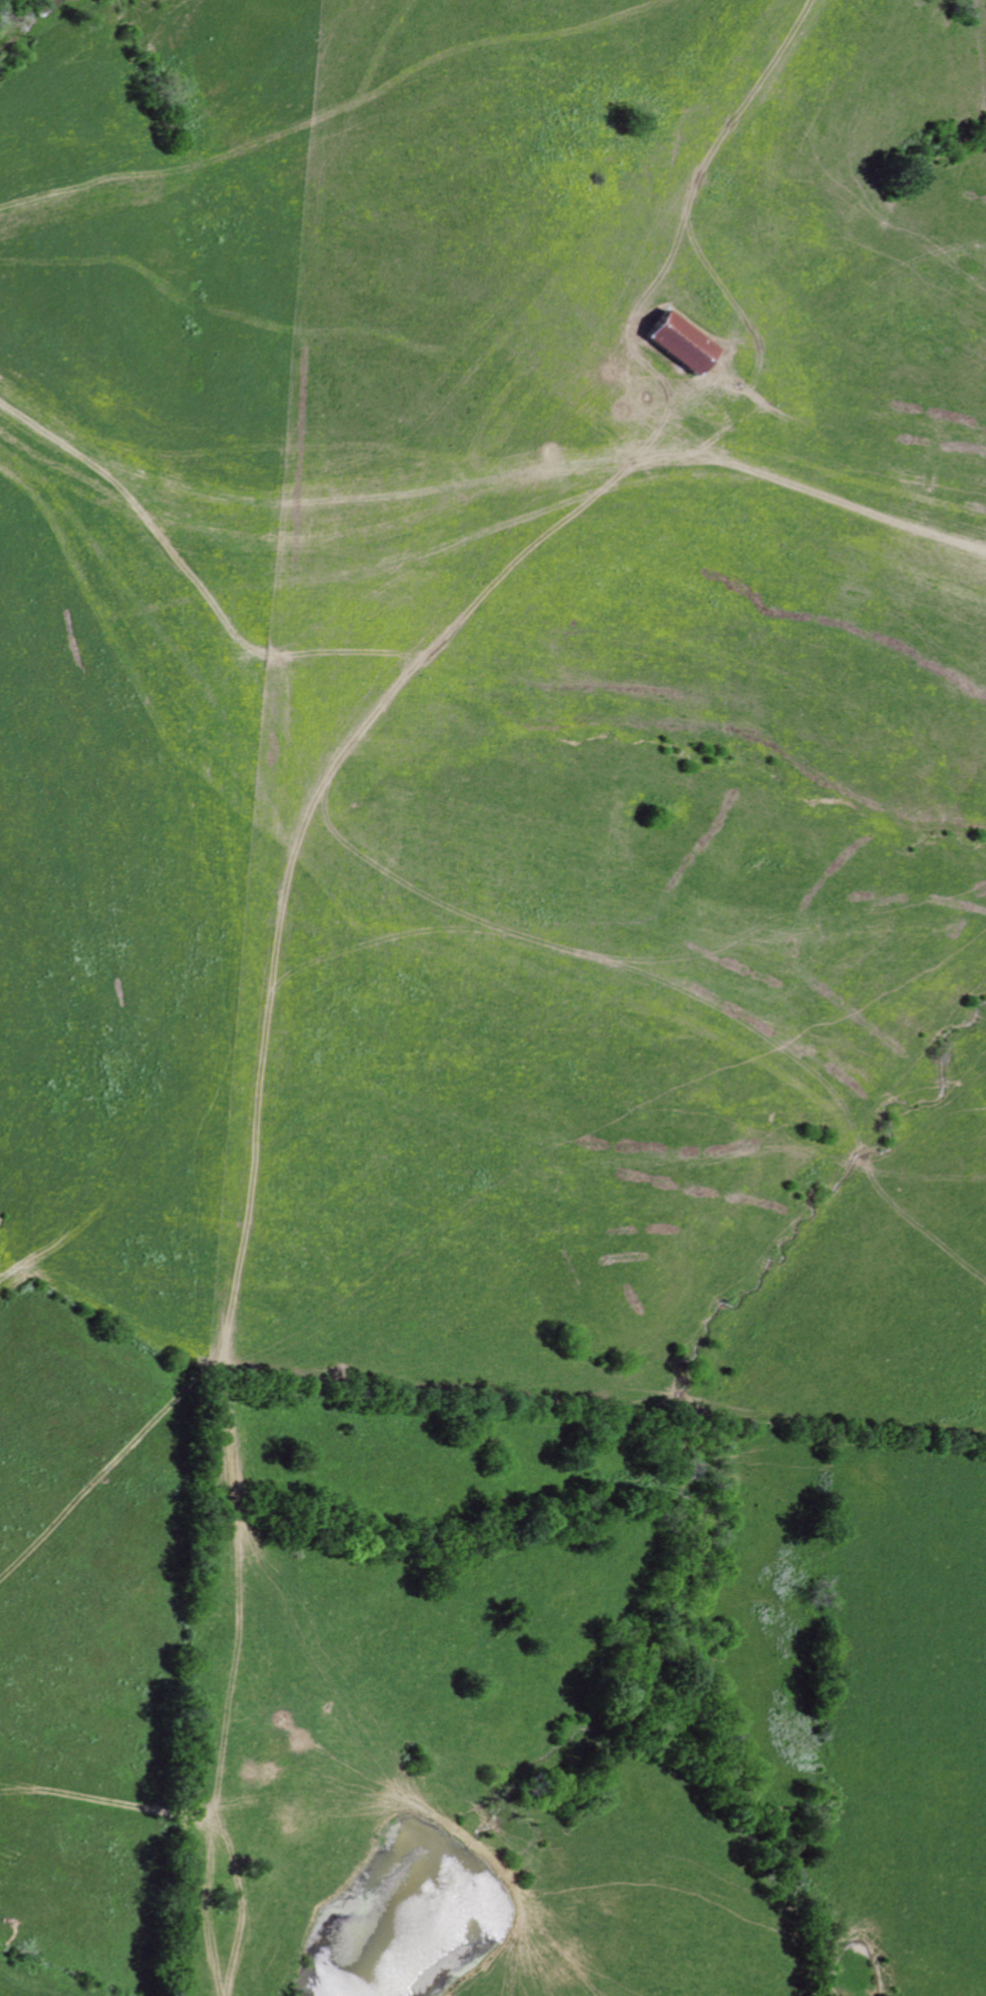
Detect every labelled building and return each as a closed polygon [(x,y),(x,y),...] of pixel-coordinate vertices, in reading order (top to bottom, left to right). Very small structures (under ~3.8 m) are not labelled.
[(718,348),(666,311),(646,340),(698,376),(718,348)]
